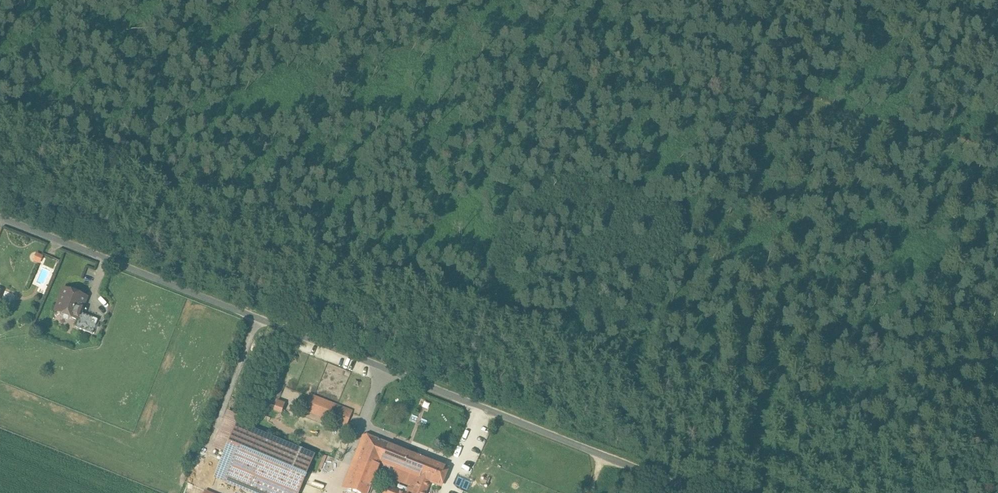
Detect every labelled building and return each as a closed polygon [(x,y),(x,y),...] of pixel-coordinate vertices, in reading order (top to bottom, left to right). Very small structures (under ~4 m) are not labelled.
[(87,298),(64,289),(56,311),(62,313),(61,315),(63,318),(68,320),(72,319),(77,321),(78,321),(81,314),(87,298)] [(88,317),(81,314),(78,321),(77,321),(74,328),(83,331),(88,317)] [(346,428),(353,410),(311,394),(304,412),(346,428)] [(277,398),(271,410),(278,414),(285,403),(277,398)] [(238,424),(215,478),(252,492),(298,492),(314,456),(238,424)] [(368,437),(358,463),(376,470),(377,470),(380,462),(396,468),(394,473),(392,478),(416,488),(414,492),(425,492),(429,482),(441,486),(448,469),(368,437)] [(348,488),(360,492),(368,492),(376,470),(358,463),(348,488)]
